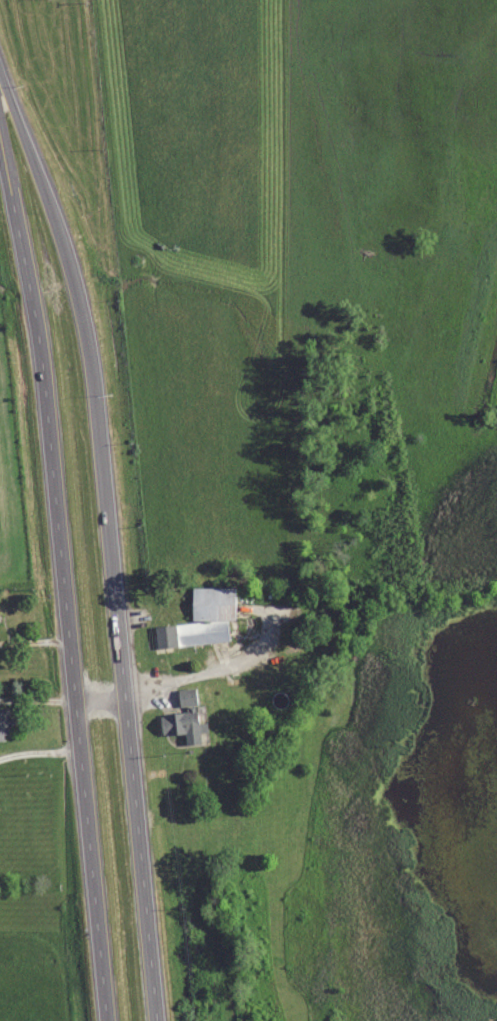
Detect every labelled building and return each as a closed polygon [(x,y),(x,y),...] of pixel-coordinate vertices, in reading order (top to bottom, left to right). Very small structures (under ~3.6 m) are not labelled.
[(155,625),(156,646),(229,644),(228,620),(236,620),(235,588),(191,589),(192,624),(155,625)] [(161,711),(162,734),(185,733),(185,745),(203,744),(202,724),(198,724),(196,689),(179,690),(180,711),(161,711)] [(7,741),(9,707),(0,706),(0,741),(7,741)]
